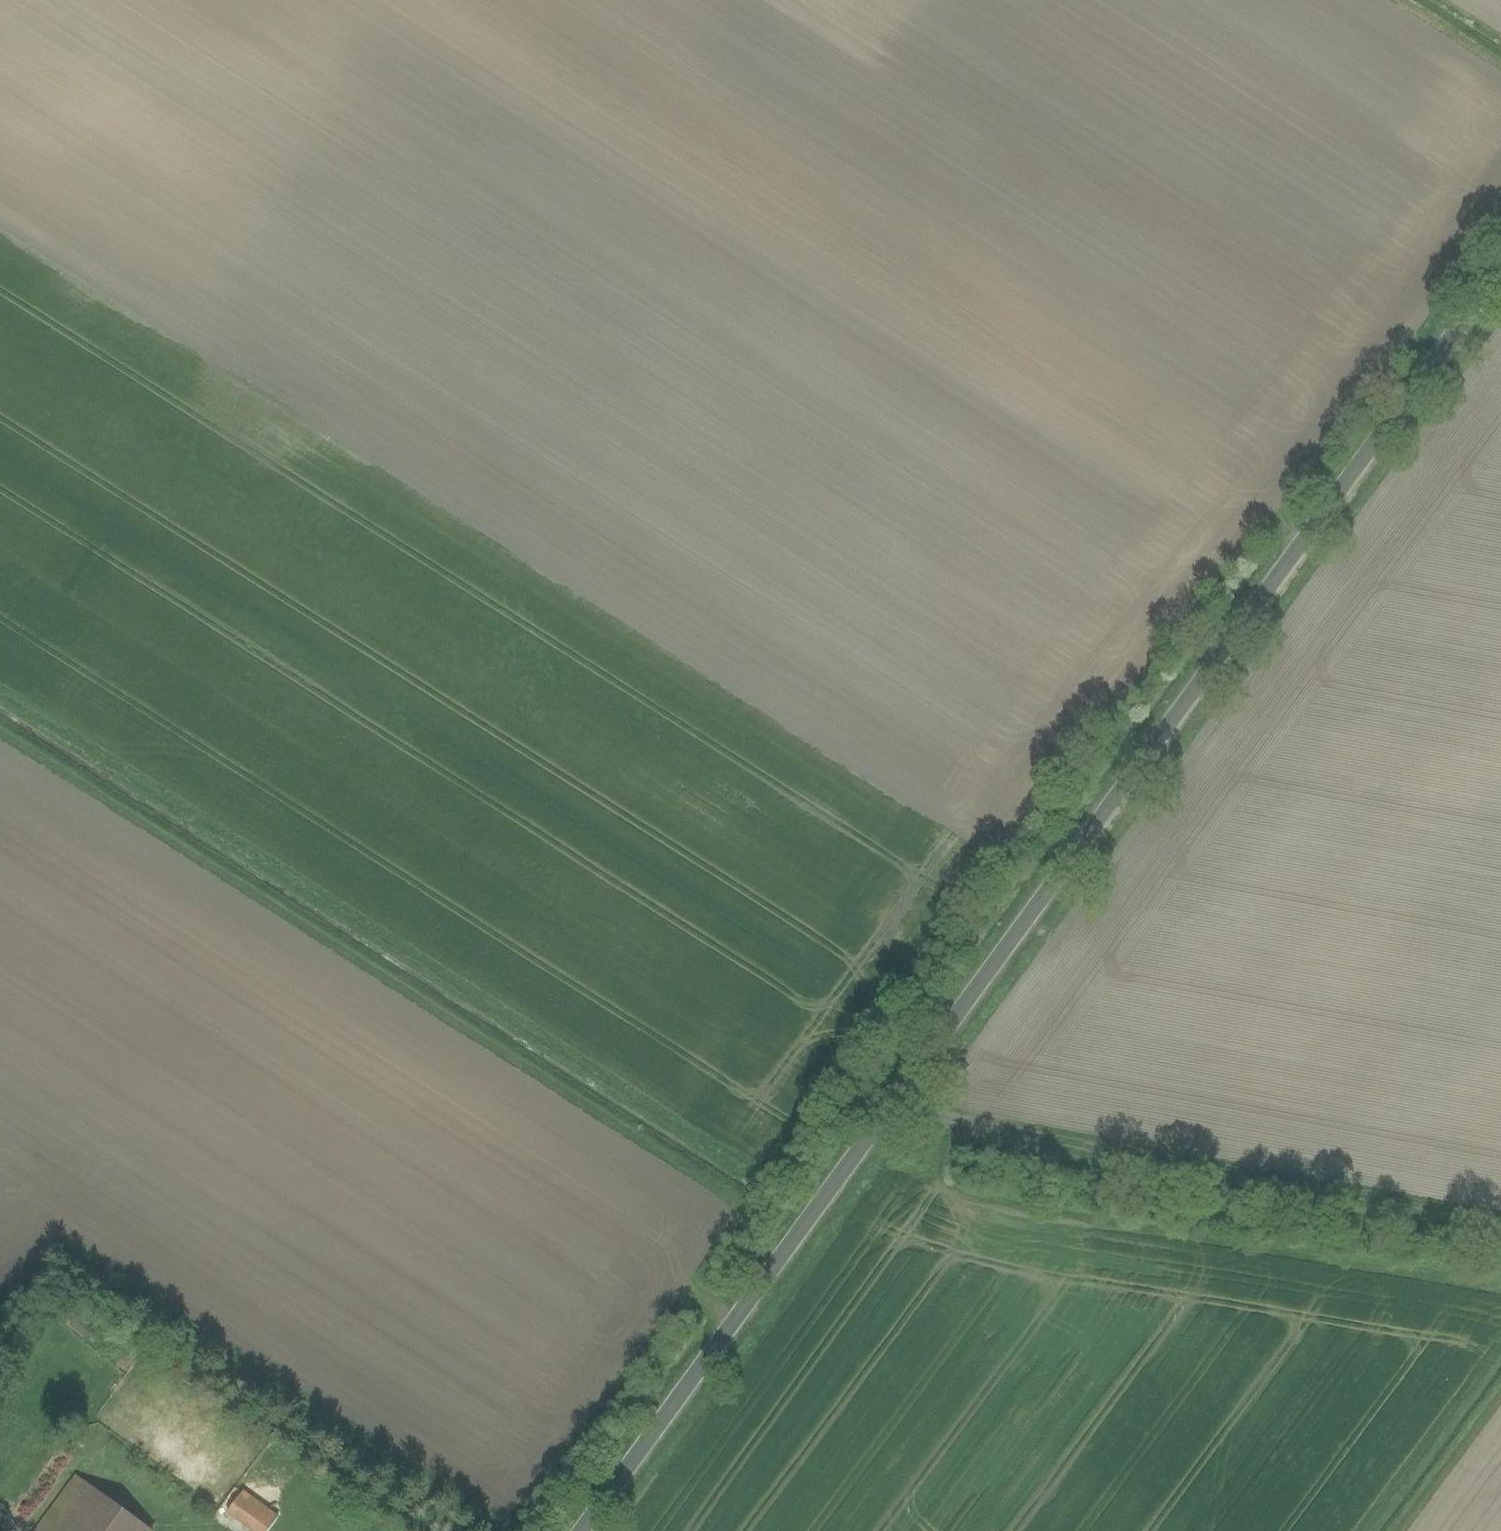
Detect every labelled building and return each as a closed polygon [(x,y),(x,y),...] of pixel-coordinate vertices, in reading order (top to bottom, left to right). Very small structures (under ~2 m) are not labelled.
[(156,1526),(79,1473),(39,1530),(153,1530),(156,1526)] [(281,1515),(244,1488),(227,1511),(254,1530),(270,1530),(281,1515)]
